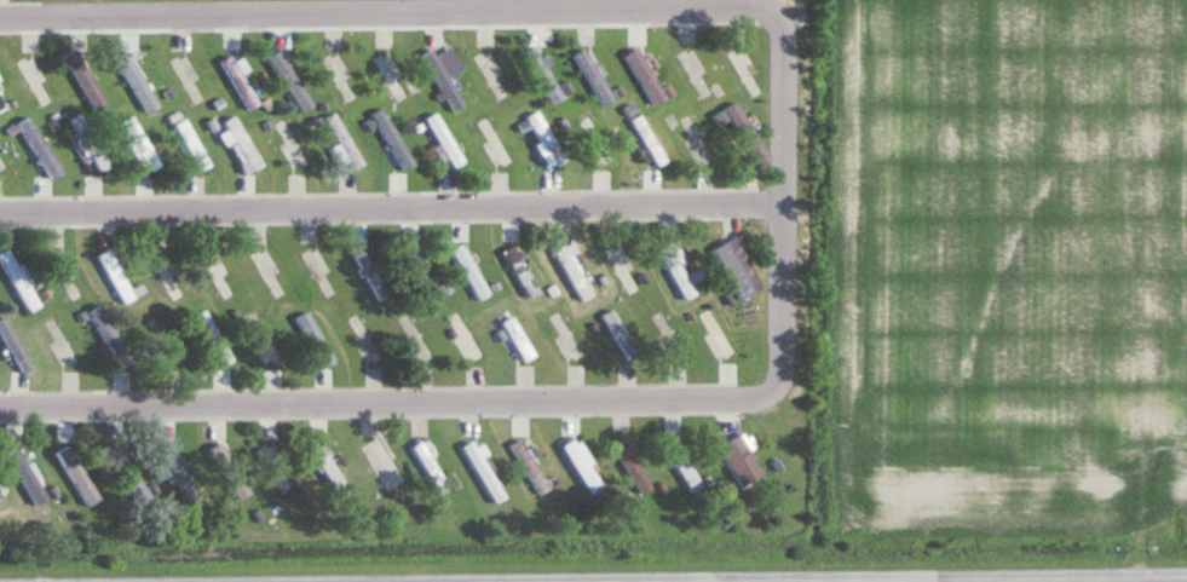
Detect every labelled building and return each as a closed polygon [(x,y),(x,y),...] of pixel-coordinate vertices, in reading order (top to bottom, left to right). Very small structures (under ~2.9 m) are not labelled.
[(674,52),(687,44),(719,94),(704,103),(674,52)] [(522,52),(532,46),(561,97),(552,103),(522,52)] [(624,53),(636,46),(667,98),(655,105),(624,53)] [(319,54),(332,47),(362,99),(350,106),(319,54)] [(420,53),(430,47),(463,103),(453,110),(420,53)] [(727,53),(738,47),(764,90),(753,96),(727,53)] [(63,54),(74,48),(105,102),(96,109),(63,54)] [(267,56),(278,48),(312,105),(301,111),(267,56)] [(473,56),(484,48),(511,93),(500,99),(473,56)] [(575,54),(584,48),(615,99),(605,106),(575,54)] [(115,57),(127,50),(161,105),(149,113),(115,57)] [(166,57),(178,50),(209,100),(196,108),(166,57)] [(373,57),(384,51),(407,90),(397,96),(373,57)] [(220,59),(230,53),(260,104),(250,110),(220,59)] [(18,63),(28,56),(57,105),(47,111),(18,63)] [(225,105),(216,89),(208,93),(217,110),(225,105)] [(725,108),(734,100),(768,157),(757,163),(725,108)] [(679,113),(688,106),(719,159),(709,165),(679,113)] [(371,114),(381,108),(415,163),(404,169),(371,114)] [(476,115),(486,109),(517,161),(507,167),(476,115)] [(528,115),(537,109),(567,160),(558,166),(528,115)] [(425,116),(436,110),(466,161),(456,168),(425,116)] [(577,116),(588,110),(616,157),(606,163),(577,116)] [(324,119),(335,111),(365,163),(355,169),(324,119)] [(70,119),(80,113),(113,167),(102,173),(70,119)] [(273,119),(284,113),(315,163),(305,169),(273,119)] [(630,119),(640,113),(669,160),(658,167),(630,119)] [(121,120),(132,114),(162,165),(152,171),(121,120)] [(225,120),(235,114),(265,165),(255,171),(225,120)] [(17,122),(30,115),(63,171),(51,179),(17,122)] [(174,123),(184,117),(212,165),(202,171),(174,123)] [(2,175),(0,171),(0,147),(13,169),(2,175)] [(710,250),(732,238),(757,281),(736,293),(710,250)] [(450,248),(461,242),(491,293),(482,299),(450,248)] [(399,249),(410,243),(440,294),(430,300),(399,249)] [(553,249),(564,243),(594,294),(583,301),(553,249)] [(606,249),(616,243),(644,289),(633,295),(606,249)] [(502,250),(513,244),(540,290),(530,296),(502,250)] [(148,252),(159,246),(186,294),(177,300),(148,252)] [(30,310),(0,260),(0,252),(7,247),(41,304),(30,310)] [(352,253),(363,247),(391,294),(380,300),(352,253)] [(659,253),(669,247),(697,293),(687,299),(659,253)] [(97,254),(106,248),(136,296),(125,302),(97,254)] [(45,255),(56,249),(86,300),(76,306),(45,255)] [(200,255),(211,249),(237,294),(226,300),(200,255)] [(274,298),(284,293),(264,252),(254,257),(274,298)] [(88,311),(99,304),(129,356),(120,362),(88,311)] [(448,311),(457,305),(489,356),(478,363),(448,311)] [(702,313),(711,306),(739,353),(730,359),(702,313)] [(194,313),(204,307),(236,358),(225,365),(194,313)] [(601,313),(612,307),(640,353),(629,359),(601,313)] [(246,316),(255,309),(287,361),(276,367),(246,316)] [(293,318),(307,310),(338,361),(324,369),(293,318)] [(348,316),(359,310),(390,361),(379,367),(348,316)] [(655,317),(665,311),(692,355),(681,361),(655,317)] [(552,318),(563,312),(588,356),(578,362),(552,318)] [(148,319),(157,313),(185,359),(175,367),(148,319)] [(24,373),(0,334),(0,317),(4,315),(34,367),(24,373)] [(502,321),(513,315),(537,355),(526,361),(502,321)] [(64,368),(76,363),(62,334),(50,340),(64,368)] [(361,448),(382,434),(409,480),(387,494),(361,448)] [(612,442),(622,436),(652,488),(643,494),(612,442)] [(563,444),(574,437),(604,486),(592,494),(563,444)] [(664,444),(675,437),(703,486),(693,492),(664,444)] [(411,444),(422,438),(453,490),(442,496),(411,444)] [(310,445),(319,439),(351,490),(340,497),(310,445)] [(462,445),(473,439),(507,496),(496,502),(462,445)] [(511,445),(522,439),(549,486),(538,492),(511,445)] [(2,449),(16,440),(47,491),(33,500),(2,449)] [(105,446),(116,440),(146,492),(137,499),(105,446)] [(259,448),(270,442),(296,486),(286,494),(259,448)] [(157,449),(168,443),(198,494),(188,500),(157,449)] [(204,451),(218,443),(252,497),(237,506),(204,451)] [(58,451),(68,445),(98,496),(88,502),(58,451)] [(719,452),(737,483),(748,478),(730,446),(719,452)]
